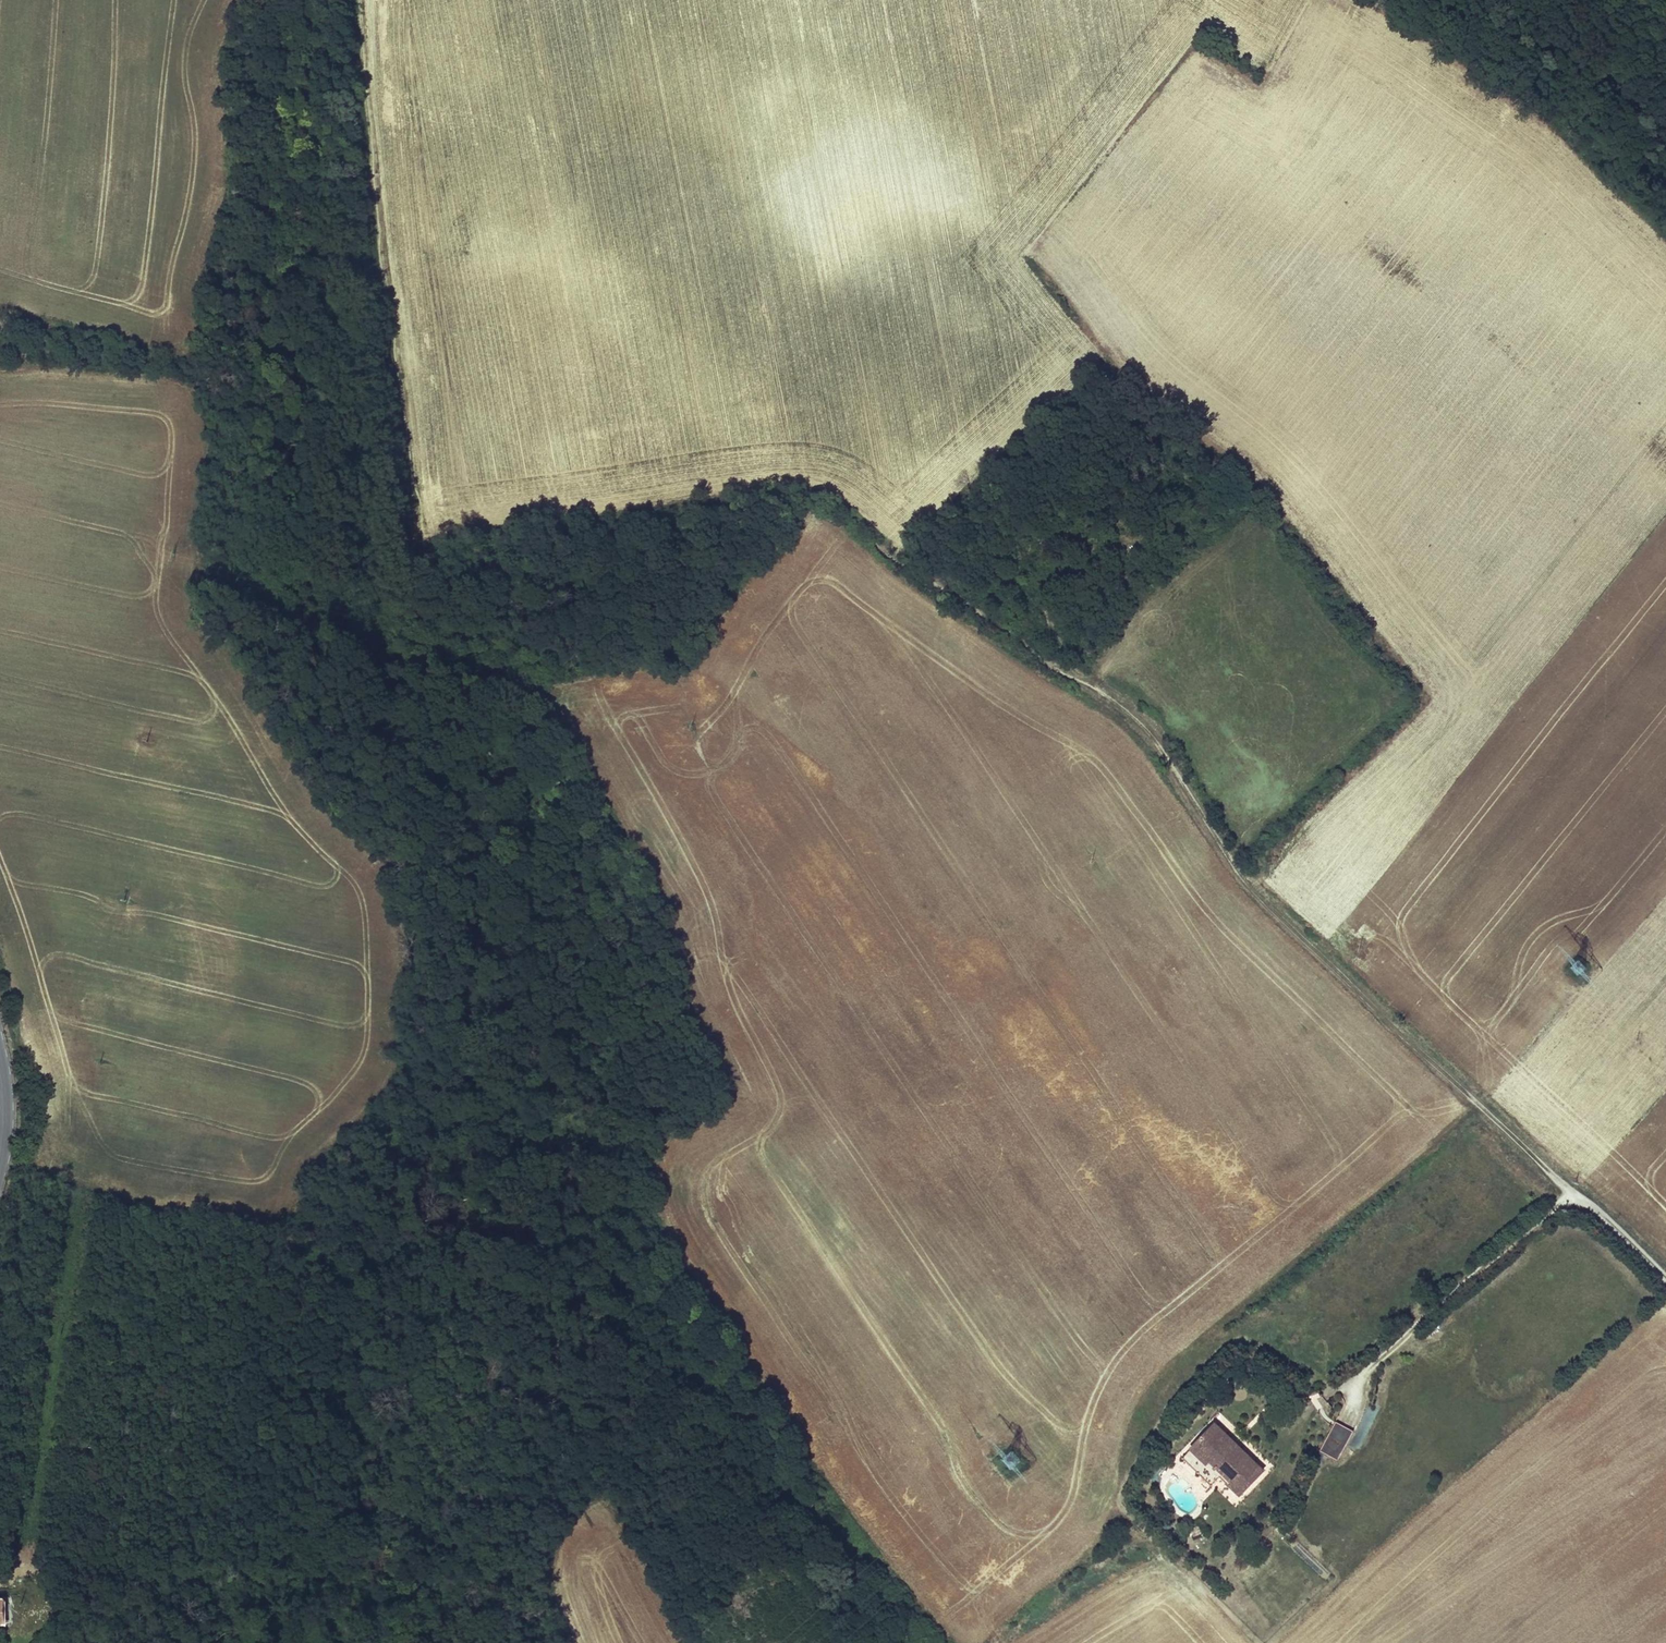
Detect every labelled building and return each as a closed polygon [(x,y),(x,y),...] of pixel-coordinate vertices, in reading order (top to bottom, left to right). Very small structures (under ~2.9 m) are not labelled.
[(1578,977),(1588,968),(1578,956),(1568,965),(1578,977)] [(1339,1460),(1354,1430),(1335,1421),(1320,1451),(1339,1460)] [(1253,1461),(1214,1425),(1184,1457),(1202,1473),(1208,1466),(1219,1476),(1230,1487),(1240,1496),(1264,1471),(1253,1461)] [(1219,1476),(1208,1466),(1202,1473),(1213,1483),(1219,1476)]
